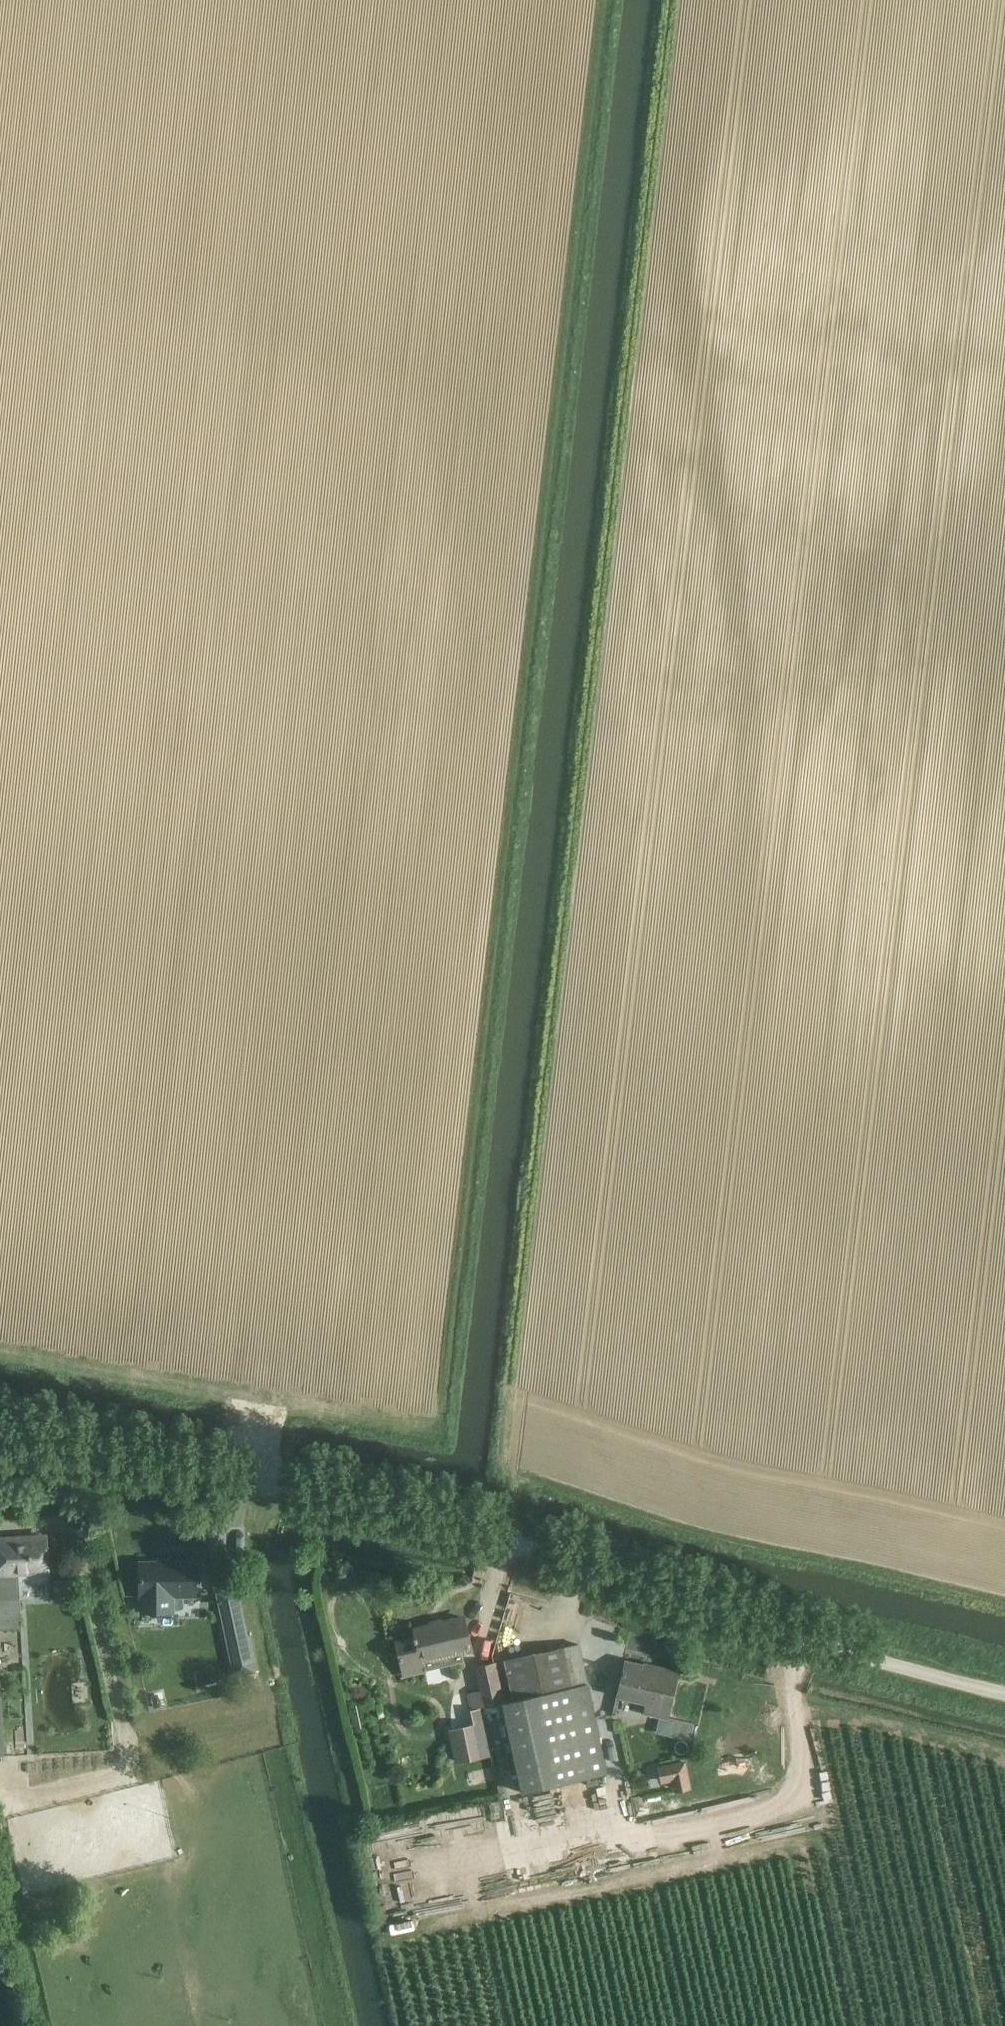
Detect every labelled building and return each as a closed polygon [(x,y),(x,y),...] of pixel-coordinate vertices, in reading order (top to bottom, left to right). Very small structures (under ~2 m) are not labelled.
[(2,1574),(0,1574),(0,1616),(20,1615),(18,1574),(48,1572),(46,1538),(24,1539),(24,1545),(1,1547),(2,1574)] [(196,1562),(140,1563),(140,1583),(140,1597),(142,1597),(142,1613),(150,1613),(150,1617),(161,1617),(161,1614),(169,1614),(169,1609),(183,1609),(183,1597),(196,1596),(196,1582),(196,1562)] [(72,1580),(53,1580),(54,1592),(72,1592),(72,1580)] [(248,1635),(244,1636),(236,1599),(218,1603),(226,1643),(230,1642),(234,1659),(235,1659),(238,1674),(255,1670),(248,1635)] [(465,1618),(414,1630),(416,1638),(396,1642),(404,1676),(425,1671),(423,1661),(449,1655),(451,1665),(464,1662),(462,1652),(472,1649),(465,1618)] [(514,1700),(504,1702),(502,1703),(523,1793),(608,1774),(579,1645),(505,1661),(514,1700)] [(625,1661),(621,1681),(617,1699),(648,1705),(646,1715),(668,1720),(674,1692),(678,1672),(654,1666),(653,1668),(625,1661)] [(485,1707),(502,1703),(504,1702),(495,1663),(476,1668),(481,1691),(467,1694),(470,1710),(485,1707)] [(476,1729),(449,1734),(456,1766),(493,1758),(482,1711),(472,1714),(476,1729)]
